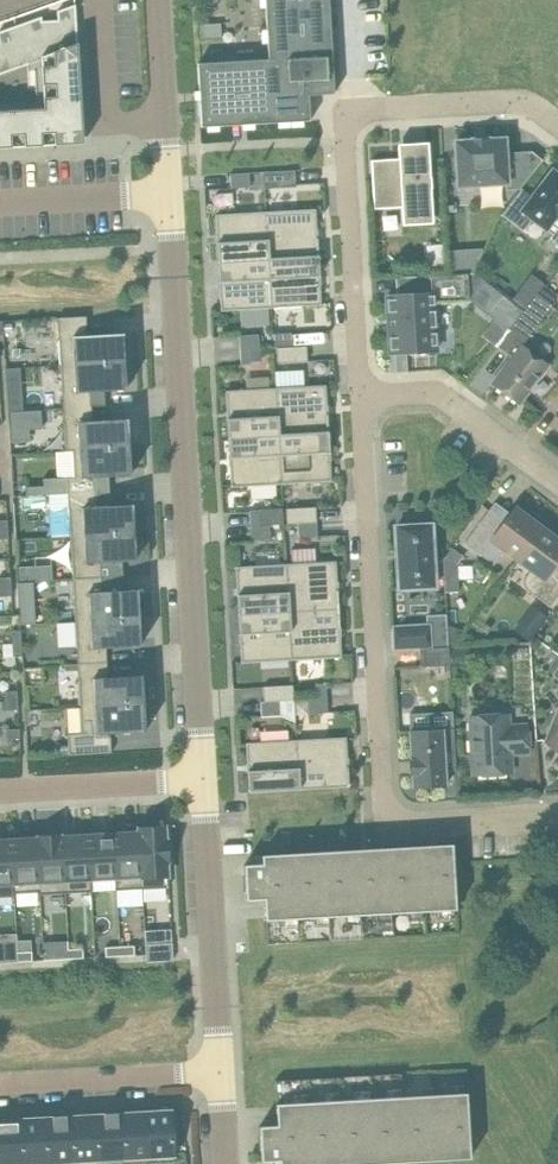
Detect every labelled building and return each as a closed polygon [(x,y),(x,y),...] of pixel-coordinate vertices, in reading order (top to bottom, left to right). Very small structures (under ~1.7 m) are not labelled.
[(201,127),(310,121),(309,95),(334,94),(329,0),(265,0),(269,59),(198,63),(201,127)] [(78,46),(75,4),(57,11),(58,20),(42,21),(42,16),(0,31),(0,74),(31,63),(31,60),(37,60),(37,61),(78,46)] [(199,24),(200,38),(222,37),(221,32),(221,23),(199,24)] [(83,143),(78,46),(41,59),(44,108),(0,111),(0,148),(83,143)] [(455,141),(458,186),(505,183),(506,190),(520,189),(542,160),(531,151),(506,152),(505,138),(455,141)] [(371,160),(374,209),(376,208),(402,207),(403,225),(433,223),(431,202),(431,188),(431,186),(430,186),(430,182),(429,179),(431,179),(431,178),(430,178),(428,148),(428,143),(398,144),(399,150),(399,160),(399,162),(387,163),(373,164),(373,160),(371,160)] [(275,171),(263,172),(264,186),(276,185),(275,171)] [(501,214),(523,231),(532,219),(552,234),(549,238),(557,245),(557,174),(557,175),(552,171),(531,198),(520,190),(501,214)] [(249,172),(230,174),(231,188),(250,187),(250,186),(249,172)] [(263,172),(249,172),(250,186),(264,186),(263,172)] [(266,212),(268,260),(318,257),(317,238),(318,238),(318,236),(317,236),(316,231),(318,231),(318,229),(317,229),(315,209),(266,212)] [(218,262),(268,260),(266,212),(216,215),(217,235),(216,235),(216,237),(217,237),(218,242),(216,242),(216,244),(217,244),(218,262)] [(453,269),(479,268),(478,248),(453,249),(453,269)] [(318,257),(268,260),(271,307),(321,305),(320,284),(321,284),(321,282),(319,282),(319,277),(320,277),(320,275),(319,275),(318,257)] [(268,260),(218,262),(220,281),(219,281),(219,283),(220,283),(220,288),(219,288),(219,290),(220,290),(221,310),(271,307),(268,260)] [(474,274),(474,272),(421,275),(422,294),(387,296),(390,353),(395,353),(406,353),(437,351),(434,305),(470,302),(469,274),(474,274)] [(528,337),(552,305),(537,293),(512,326),(528,337)] [(57,318),(57,319),(58,319),(59,337),(87,335),(86,317),(87,317),(86,316),(57,318)] [(273,348),(277,347),(292,347),(292,332),(273,333),(273,348)] [(59,337),(60,365),(124,361),(123,335),(123,333),(87,335),(59,337)] [(240,350),(250,349),(259,348),(259,334),(239,335),(240,350)] [(519,403),(533,384),(547,365),(520,345),(492,383),(519,403)] [(292,347),(277,347),(278,363),(307,361),(306,346),(292,347)] [(250,349),(240,350),(241,364),(251,363),(250,349)] [(406,353),(395,353),(396,372),(407,372),(406,353)] [(90,392),(126,389),(124,361),(60,365),(62,393),(90,392)] [(326,385),(276,388),(279,436),(328,433),(327,414),(328,414),(328,412),(327,412),(327,407),(328,407),(328,405),(327,405),(326,385)] [(276,388),(226,391),(227,411),(226,411),(226,413),(227,413),(228,418),(226,418),(227,420),(228,420),(229,438),(279,436),(276,388)] [(21,391),(7,392),(8,411),(9,411),(22,410),(21,391)] [(63,408),(91,406),(90,392),(62,393),(63,408)] [(91,406),(63,408),(64,422),(92,421),(91,406)] [(128,419),(92,421),(64,422),(65,450),(129,447),(128,419)] [(328,433),(279,436),(281,483),(331,481),(330,460),(331,460),(331,458),(330,458),(329,453),(331,453),(330,451),(329,452),(328,433)] [(279,436),(229,438),(230,457),(229,457),(229,459),(230,459),(230,464),(229,464),(229,466),(230,466),(231,486),(281,483),(279,436)] [(72,451),(74,476),(74,478),(95,477),(131,475),(129,447),(65,450),(65,451),(72,451)] [(68,493),(96,491),(95,477),(74,478),(74,476),(67,477),(68,493)] [(96,491),(68,493),(69,508),(97,506),(96,491)] [(133,504),(97,506),(69,508),(70,536),(134,532),(133,504)] [(287,523),(298,523),(317,522),(316,507),(286,508),(287,523)] [(517,560),(545,522),(531,512),(528,516),(515,507),(505,521),(489,509),(464,543),(485,558),(490,560),(496,559),(501,556),(504,551),(517,560)] [(250,511),(250,526),(260,525),(259,511),(250,511)] [(318,536),(317,522),(298,523),(298,537),(318,536)] [(545,522),(517,560),(530,570),(526,575),(524,580),(525,586),(528,590),(549,606),(557,594),(557,539),(556,537),(557,535),(557,531),(545,522)] [(260,525),(250,526),(251,540),(270,539),(270,525),(260,525)] [(435,586),(431,525),(396,527),(399,588),(435,586)] [(8,529),(0,530),(0,539),(9,539),(8,529)] [(100,562),(136,560),(134,532),(70,536),(73,579),(87,578),(86,563),(100,562)] [(454,566),(462,554),(454,548),(446,560),(454,566)] [(257,565),(236,567),(237,587),(236,587),(236,589),(238,589),(238,594),(237,594),(237,596),(238,596),(239,615),(289,612),(286,564),(281,564),(280,550),(256,551),(257,565)] [(336,561),(286,564),(289,612),(339,609),(337,590),(339,590),(338,588),(337,588),(337,583),(338,583),(338,581),(337,581),(336,561)] [(87,578),(101,577),(100,562),(86,563),(87,578)] [(35,567),(19,568),(20,579),(35,579),(35,567)] [(0,577),(0,587),(11,586),(11,577),(0,577)] [(73,579),(74,593),(102,591),(101,577),(87,578),(73,579)] [(32,581),(18,582),(19,595),(33,594),(32,581)] [(11,586),(0,587),(0,596),(12,596),(11,586)] [(139,618),(138,590),(102,592),(74,593),(75,621),(139,618)] [(533,605),(523,618),(536,629),(546,615),(535,607),(533,605)] [(339,609),(289,612),(292,659),(341,657),(340,636),(341,636),(341,634),(340,635),(339,630),(341,629),(341,628),(340,628),(339,609)] [(289,612),(239,615),(240,633),(239,633),(239,635),(240,635),(241,640),(239,640),(239,642),(240,642),(242,662),(292,659),(289,612)] [(75,621),(77,649),(106,648),(141,646),(139,618),(75,621)] [(394,627),(395,648),(431,646),(429,625),(429,629),(394,631),(394,627)] [(21,630),(11,630),(12,643),(22,643),(21,630)] [(22,655),(22,643),(12,643),(13,656),(22,655)] [(421,666),(448,665),(449,665),(449,647),(447,647),(419,649),(421,666)] [(77,649),(78,664),(107,662),(106,648),(77,649)] [(107,662),(78,664),(79,679),(107,677),(107,662)] [(144,703),(143,675),(107,677),(79,679),(80,707),(144,703)] [(317,684),(317,698),(327,698),(326,683),(317,684)] [(264,701),(280,700),(294,700),(293,685),(263,686),(264,701)] [(4,691),(5,701),(18,700),(17,690),(4,691)] [(327,698),(317,698),(308,699),(309,713),(328,712),(327,698)] [(5,701),(6,710),(18,709),(18,700),(5,701)] [(281,715),(280,700),(264,701),(261,702),(261,716),(281,715)] [(82,733),(82,735),(110,733),(146,731),(144,703),(80,707),(82,733)] [(528,752),(526,724),(509,725),(508,714),(470,716),(473,774),(511,772),(510,753),(528,752)] [(19,728),(7,729),(7,739),(20,738),(19,728)] [(411,760),(409,760),(410,774),(412,774),(413,787),(432,786),(446,785),(445,771),(456,770),(455,753),(454,728),(411,731),(410,731),(411,760)] [(548,743),(557,751),(557,730),(548,743)] [(111,752),(110,733),(82,735),(82,733),(67,734),(68,745),(69,755),(111,752)] [(346,737),(296,740),(299,789),(349,786),(348,766),(349,766),(349,764),(347,764),(347,759),(348,759),(348,757),(347,757),(346,737)] [(249,792),(299,789),(296,740),(246,743),(247,763),(246,763),(247,765),(248,765),(248,770),(247,770),(247,772),(248,772),(249,792)] [(68,745),(59,746),(60,755),(69,755),(68,745)] [(166,827),(139,828),(142,888),(169,887),(166,827)] [(138,831),(113,832),(117,890),(142,888),(139,828),(138,828),(138,831)] [(88,834),(91,891),(92,891),(92,880),(115,878),(115,890),(117,890),(113,832),(88,834)] [(62,835),(65,893),(91,891),(88,834),(62,835)] [(62,835),(37,837),(40,894),(65,893),(62,835)] [(37,837),(11,838),(14,893),(38,891),(39,894),(40,894),(37,837)] [(12,884),(13,893),(14,893),(11,838),(0,839),(0,885),(12,884)] [(453,852),(244,865),(246,900),(264,899),(266,920),(456,909),(453,852)] [(172,943),(145,945),(146,962),(173,960),(172,943)] [(120,946),(120,956),(135,955),(134,945),(120,946)] [(105,947),(106,956),(120,956),(120,946),(105,947)] [(69,949),(69,959),(83,958),(83,948),(69,949)] [(54,950),(55,959),(69,959),(69,949),(54,950)] [(17,952),(18,961),(32,961),(32,951),(17,952)] [(3,953),(4,962),(18,961),(17,952),(3,953)] [(261,1161),(470,1149),(467,1092),(276,1104),(277,1125),(259,1126),(261,1161)] [(150,1163),(176,1161),(173,1110),(147,1111),(150,1163)] [(148,1163),(150,1163),(147,1111),(120,1113),(123,1163),(128,1163),(148,1163)] [(98,1160),(122,1159),(123,1163),(120,1113),(94,1114),(97,1163),(98,1163),(98,1160)] [(71,1163),(97,1163),(94,1114),(68,1116),(71,1163)] [(45,1163),(71,1163),(68,1116),(42,1117),(45,1163)] [(42,1117),(16,1119),(18,1163),(45,1163),(42,1117)] [(16,1119),(0,1120),(0,1163),(18,1163),(16,1119)]
